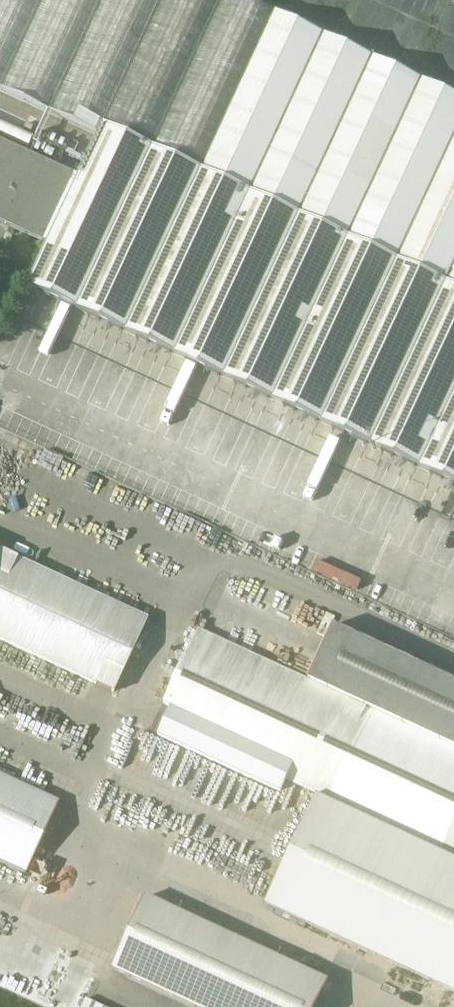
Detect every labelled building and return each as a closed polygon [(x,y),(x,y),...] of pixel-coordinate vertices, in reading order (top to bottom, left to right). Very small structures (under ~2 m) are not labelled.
[(101,137),(81,179),(48,245),(28,287),(29,287),(453,484),(453,96),(247,0),(0,0),(0,90),(101,137)] [(453,82),(453,0),(276,0),(453,82)] [(81,179),(0,141),(0,223),(48,245),(81,179)] [(115,693),(149,621),(0,552),(0,640),(115,693)] [(309,682),(453,749),(453,682),(335,627),(309,682)] [(309,682),(199,632),(165,706),(171,709),(158,738),(281,795),(286,782),(317,796),(265,907),(453,994),(453,749),(309,682)] [(0,777),(0,862),(26,874),(59,804),(0,777)] [(148,898),(114,971),(193,1006),(316,1006),(328,981),(148,898)]
